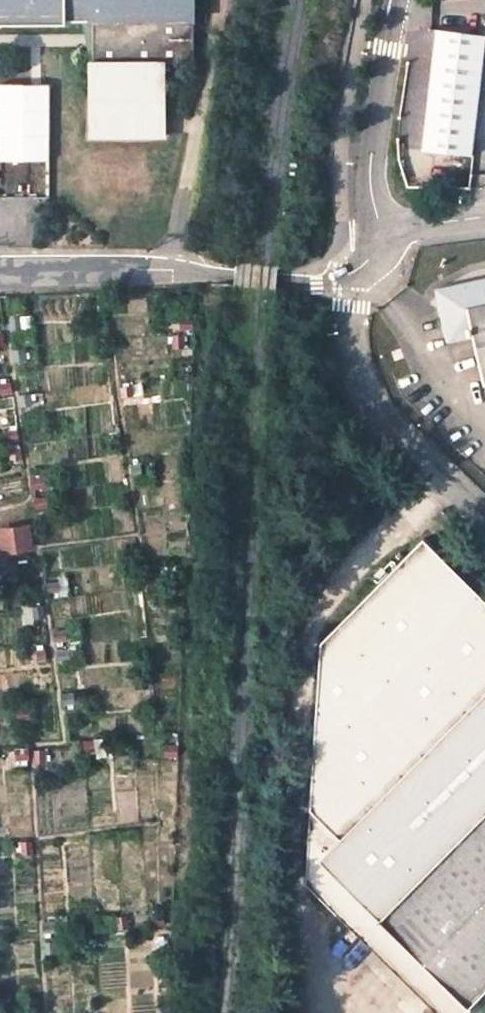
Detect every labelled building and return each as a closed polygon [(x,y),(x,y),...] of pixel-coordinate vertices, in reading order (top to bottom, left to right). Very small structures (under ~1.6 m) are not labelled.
[(71,19),(71,16),(96,16),(96,0),(0,0),(0,19),(71,19)] [(96,16),(96,125),(171,125),(169,48),(200,48),(200,0),(96,0),(96,16)] [(438,29),(424,150),(474,156),(484,57),(484,34),(438,29)] [(484,384),(484,278),(436,289),(449,342),(473,336),(484,384)] [(0,527),(4,552),(37,547),(33,522),(0,527)] [(381,919),(484,814),(484,694),(321,860),(381,919)] [(381,919),(469,1006),(484,990),(484,814),(381,919)] [(469,1006),(381,919),(364,937),(441,1012),(462,1012),(469,1006)]
